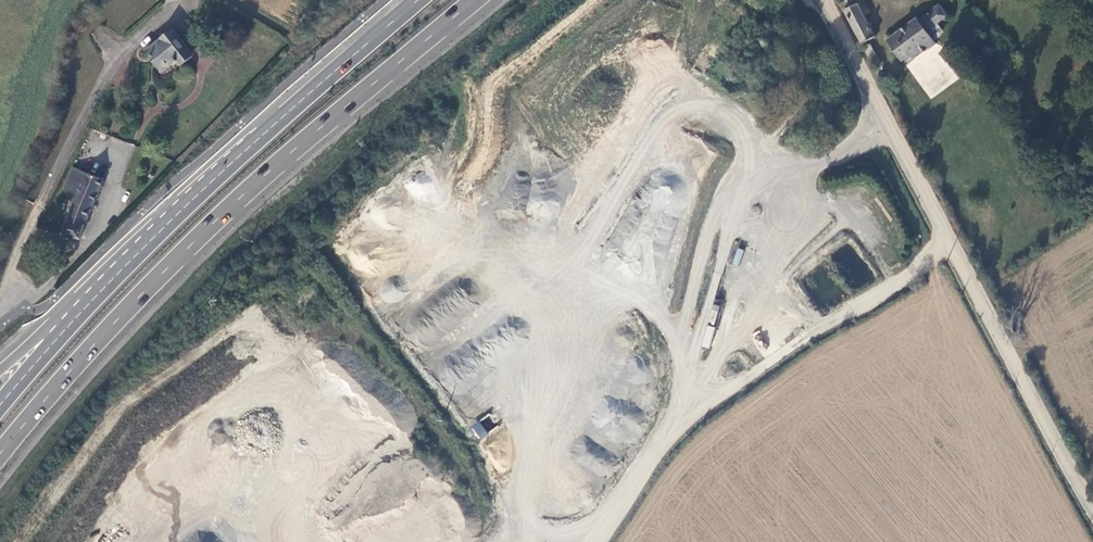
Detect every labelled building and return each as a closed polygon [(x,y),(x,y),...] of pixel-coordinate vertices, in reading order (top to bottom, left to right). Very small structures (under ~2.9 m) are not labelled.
[(844,13),(862,45),(877,37),(860,5),(857,6),(854,1),(845,6),(848,12),(844,13)] [(888,41),(902,62),(910,57),(932,41),(933,42),(928,34),(947,20),(940,9),(919,23),(917,21),(888,41)] [(182,68),(195,60),(175,30),(147,51),(162,75),(178,63),(182,68)] [(932,41),(910,57),(914,62),(936,47),(933,42),(932,41)] [(870,59),(878,56),(872,45),(865,49),(870,59)] [(948,53),(942,57),(947,66),(954,63),(948,53)] [(870,59),(877,73),(885,70),(878,56),(870,59)] [(78,240),(81,240),(105,184),(88,175),(88,177),(75,172),(66,190),(80,196),(63,236),(78,240)] [(732,263),(737,265),(743,251),(738,249),(732,263)] [(709,347),(713,327),(708,326),(704,346),(709,347)] [(488,416),(480,420),(486,432),(494,427),(488,416)] [(479,439),(487,434),(479,421),(471,427),(479,439)] [(189,541),(208,541),(212,537),(203,529),(198,534),(197,533),(189,541)]
